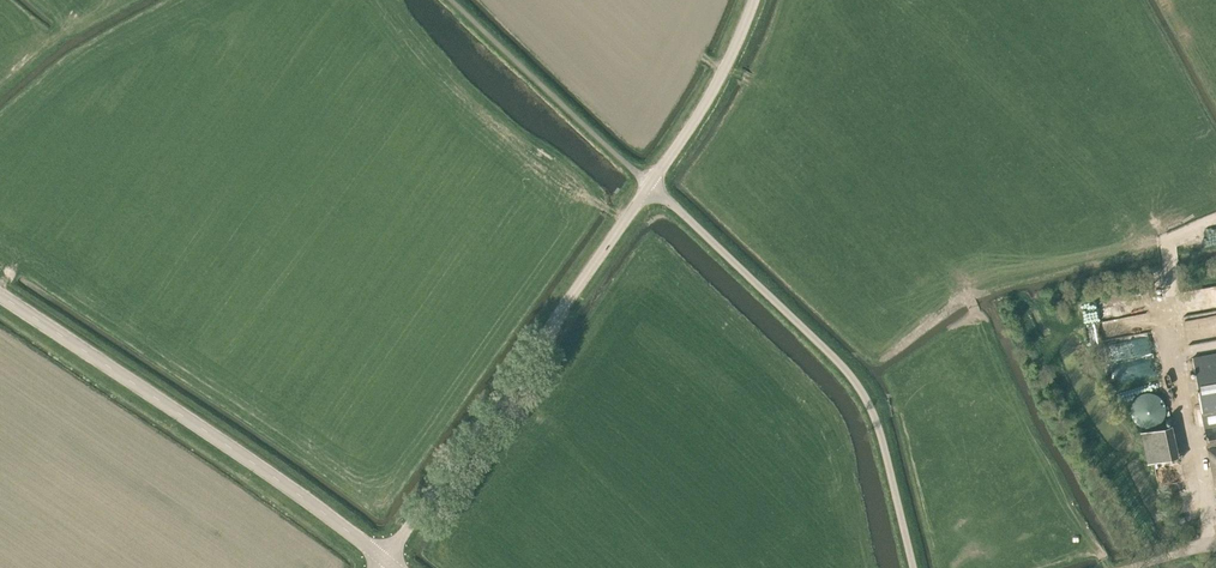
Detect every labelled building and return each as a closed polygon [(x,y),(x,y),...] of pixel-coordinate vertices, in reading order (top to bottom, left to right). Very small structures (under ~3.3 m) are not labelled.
[(1112,359),(1146,356),(1144,338),(1110,341),(1112,352),(1112,359)] [(1192,358),(1215,490),(1215,354),(1192,358)] [(1150,391),(1148,391),(1146,391),(1143,391),(1142,392),(1141,392),(1139,393),(1138,394),(1137,395),(1135,396),(1133,398),(1133,399),(1132,400),(1131,402),(1131,403),(1131,404),(1130,405),(1130,407),(1130,408),(1130,409),(1130,410),(1130,412),(1131,413),(1131,414),(1131,415),(1132,416),(1132,417),(1133,418),(1135,420),(1136,422),(1138,423),(1140,424),(1142,425),(1145,426),(1146,426),(1149,426),(1150,426),(1151,426),(1154,425),(1156,424),(1157,424),(1159,422),(1160,421),(1161,420),(1162,419),(1163,418),(1163,417),(1164,416),(1164,415),(1165,413),(1165,411),(1165,410),(1165,409),(1165,406),(1165,405),(1165,404),(1164,402),(1163,400),(1162,399),(1161,397),(1160,396),(1159,395),(1157,393),(1155,392),(1153,392),(1150,391)]
